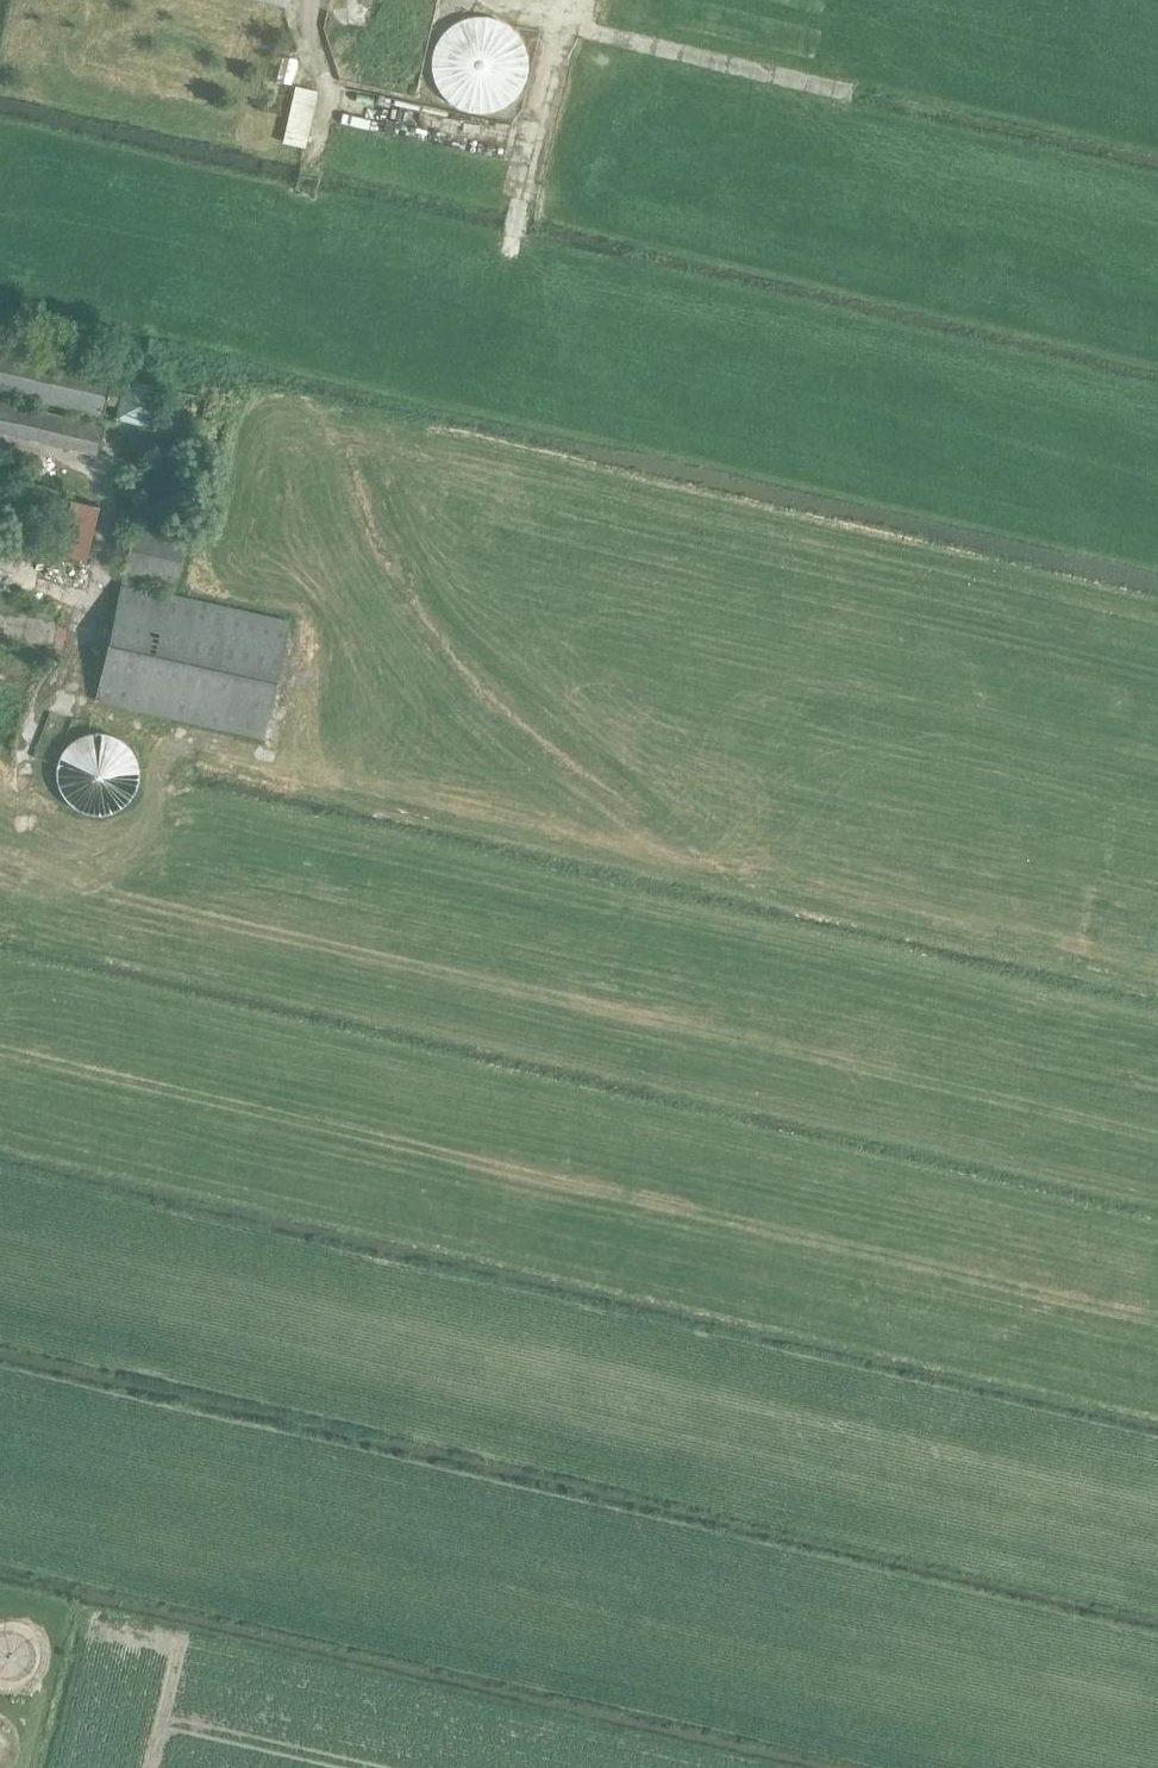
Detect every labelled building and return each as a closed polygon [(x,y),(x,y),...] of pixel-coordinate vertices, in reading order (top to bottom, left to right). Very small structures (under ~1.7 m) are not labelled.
[(516,89),(518,86),(519,84),(520,81),(522,77),(523,74),(523,72),(524,69),(524,66),(524,64),(524,61),(524,56),(523,53),(523,51),(522,48),(521,45),(520,42),(519,40),(517,37),(515,35),(512,30),(510,28),(506,25),(502,22),(497,19),(492,17),(487,16),(483,15),(479,15),(475,15),(472,15),(466,16),(464,16),(460,18),(455,19),(452,21),(448,24),(443,28),(441,31),(437,36),(435,38),(434,41),(432,45),(431,47),(431,50),(430,53),(429,55),(429,59),(429,64),(429,69),(430,73),(431,77),(432,80),(434,84),(437,88),(439,91),(441,94),(444,97),(447,99),(450,102),(454,104),(458,106),(461,107),(465,108),(469,109),(473,110),(478,110),(482,110),(486,109),(490,108),(493,107),(497,105),(500,104),(504,101),(507,99),(510,96),(513,93),(516,89)] [(296,82),(287,139),(310,142),(318,86),(296,82)] [(96,452),(103,425),(2,401),(3,397),(1,396),(2,390),(101,413),(104,402),(116,405),(120,389),(108,386),(111,371),(0,344),(0,429),(96,452)] [(127,375),(120,415),(157,422),(165,382),(127,375)] [(191,462),(150,453),(139,504),(180,514),(191,462)] [(69,498),(56,495),(58,487),(19,478),(8,525),(46,534),(43,547),(85,558),(97,505),(69,498)] [(121,581),(114,614),(95,700),(264,737),(289,619),(271,614),(174,593),(187,533),(135,521),(122,581),(121,581)] [(131,780),(132,771),(131,763),(130,760),(129,755),(125,748),(120,741),(114,736),(107,731),(99,729),(91,727),(82,728),(74,730),(67,734),(60,739),(57,743),(55,745),(50,752),(48,760),(47,768),(47,777),(49,785),(53,792),(58,799),(64,804),(71,808),(79,811),(88,812),(96,812),(104,810),(111,806),(118,801),(124,795),(128,788),(131,780)]
